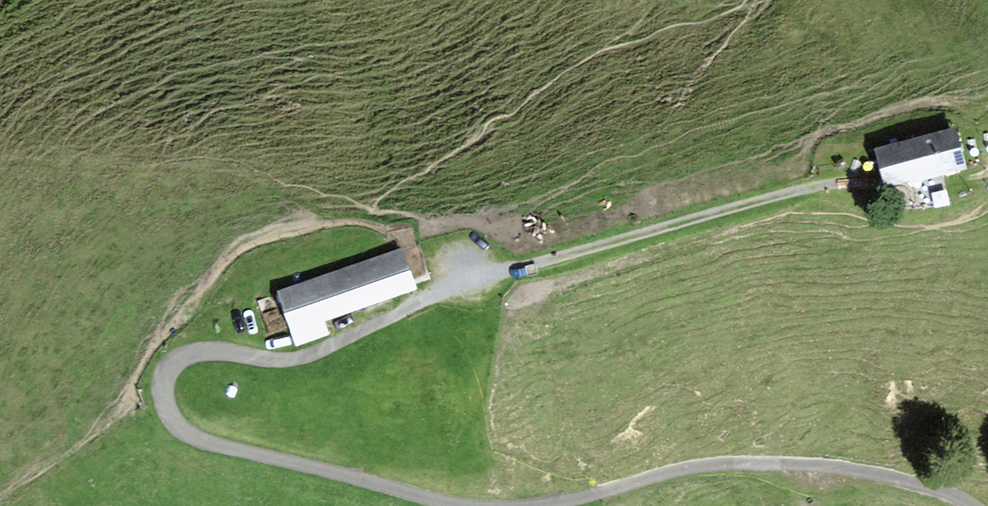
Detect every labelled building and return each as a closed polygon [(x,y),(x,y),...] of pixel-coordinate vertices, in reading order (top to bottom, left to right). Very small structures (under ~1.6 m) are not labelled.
[(957,126),(873,148),(884,187),(967,165),(957,126)] [(408,252),(280,293),(299,351),(334,339),(329,324),(421,294),(408,252)]
